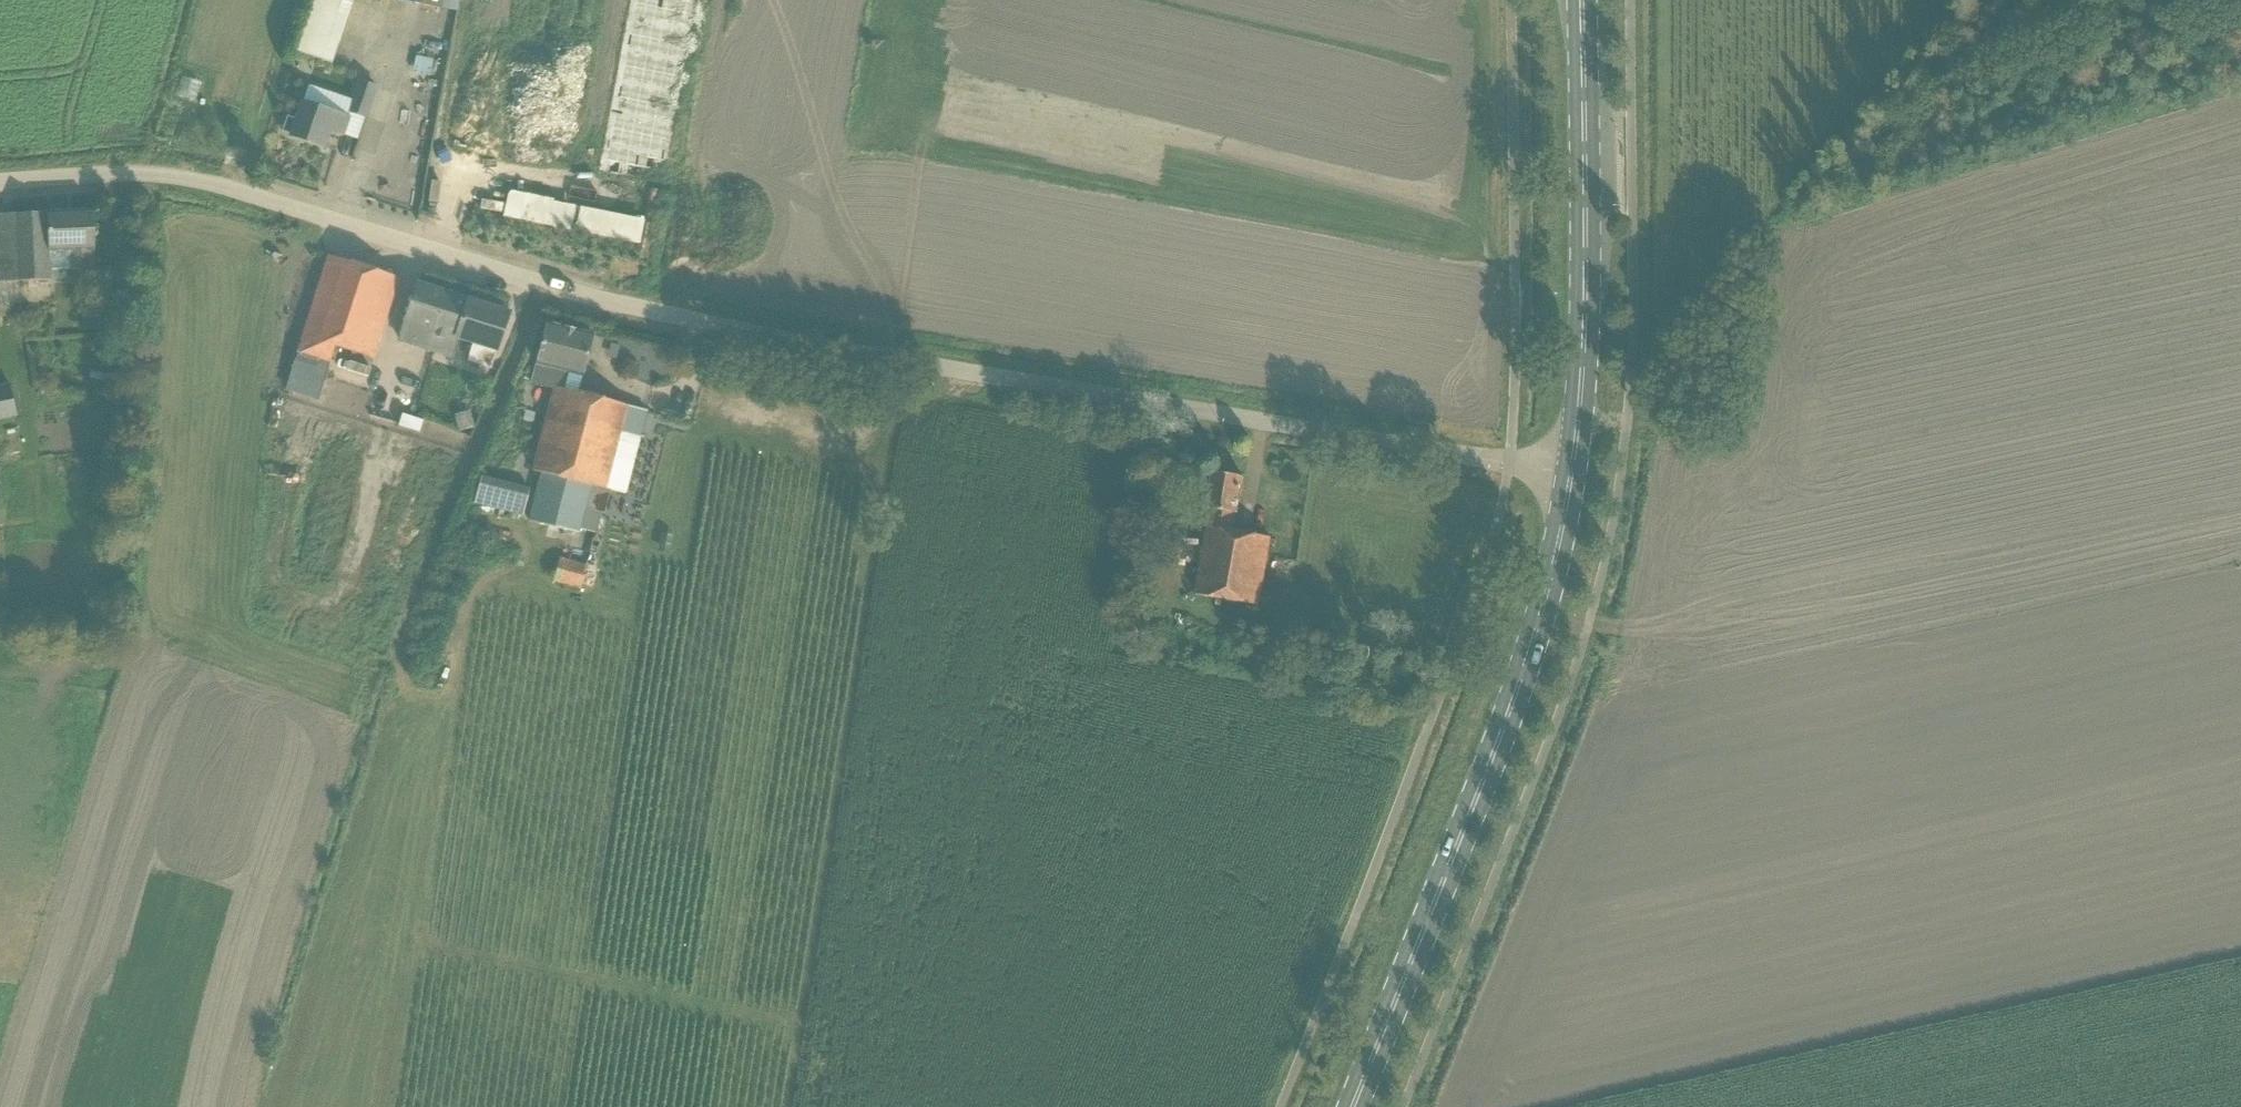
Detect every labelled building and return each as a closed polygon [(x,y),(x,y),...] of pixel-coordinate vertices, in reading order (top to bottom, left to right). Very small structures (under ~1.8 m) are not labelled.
[(346,0),(311,0),(297,54),(330,63),(346,0)] [(440,0),(390,0),(438,9),(440,0)] [(576,146),(602,0),(548,0),(520,158),(572,168),(576,146)] [(668,163),(699,0),(631,0),(598,172),(663,185),(668,163)] [(365,117),(376,86),(359,81),(349,112),(365,117)] [(291,135),(290,136),(320,146),(326,130),(342,135),(347,118),(302,102),(296,120),(287,117),(282,132),(291,135)] [(502,189),(496,217),(625,243),(631,215),(502,189)] [(50,278),(50,271),(93,269),(91,211),(0,214),(0,279),(50,278)] [(328,256),(296,355),(288,390),(317,399),(334,346),(372,359),(398,278),(328,256)] [(417,284),(410,305),(399,340),(451,357),(457,339),(472,344),(467,362),(490,369),(502,334),(508,313),(417,284)] [(641,432),(646,411),(577,393),(592,335),(546,323),(540,344),(535,365),(531,383),(537,384),(548,387),(547,392),(552,393),(532,471),(541,473),(529,521),(578,534),(579,530),(584,509),(590,485),(625,494),(641,432)] [(5,378),(0,379),(0,411),(12,408),(5,378)] [(1213,472),(1210,494),(1207,509),(1211,510),(1196,595),(1258,606),(1266,560),(1270,538),(1233,532),(1242,477),(1213,472)] [(521,516),(528,488),(480,476),(473,503),(521,516)] [(592,556),(563,550),(558,574),(587,580),(592,556)]
